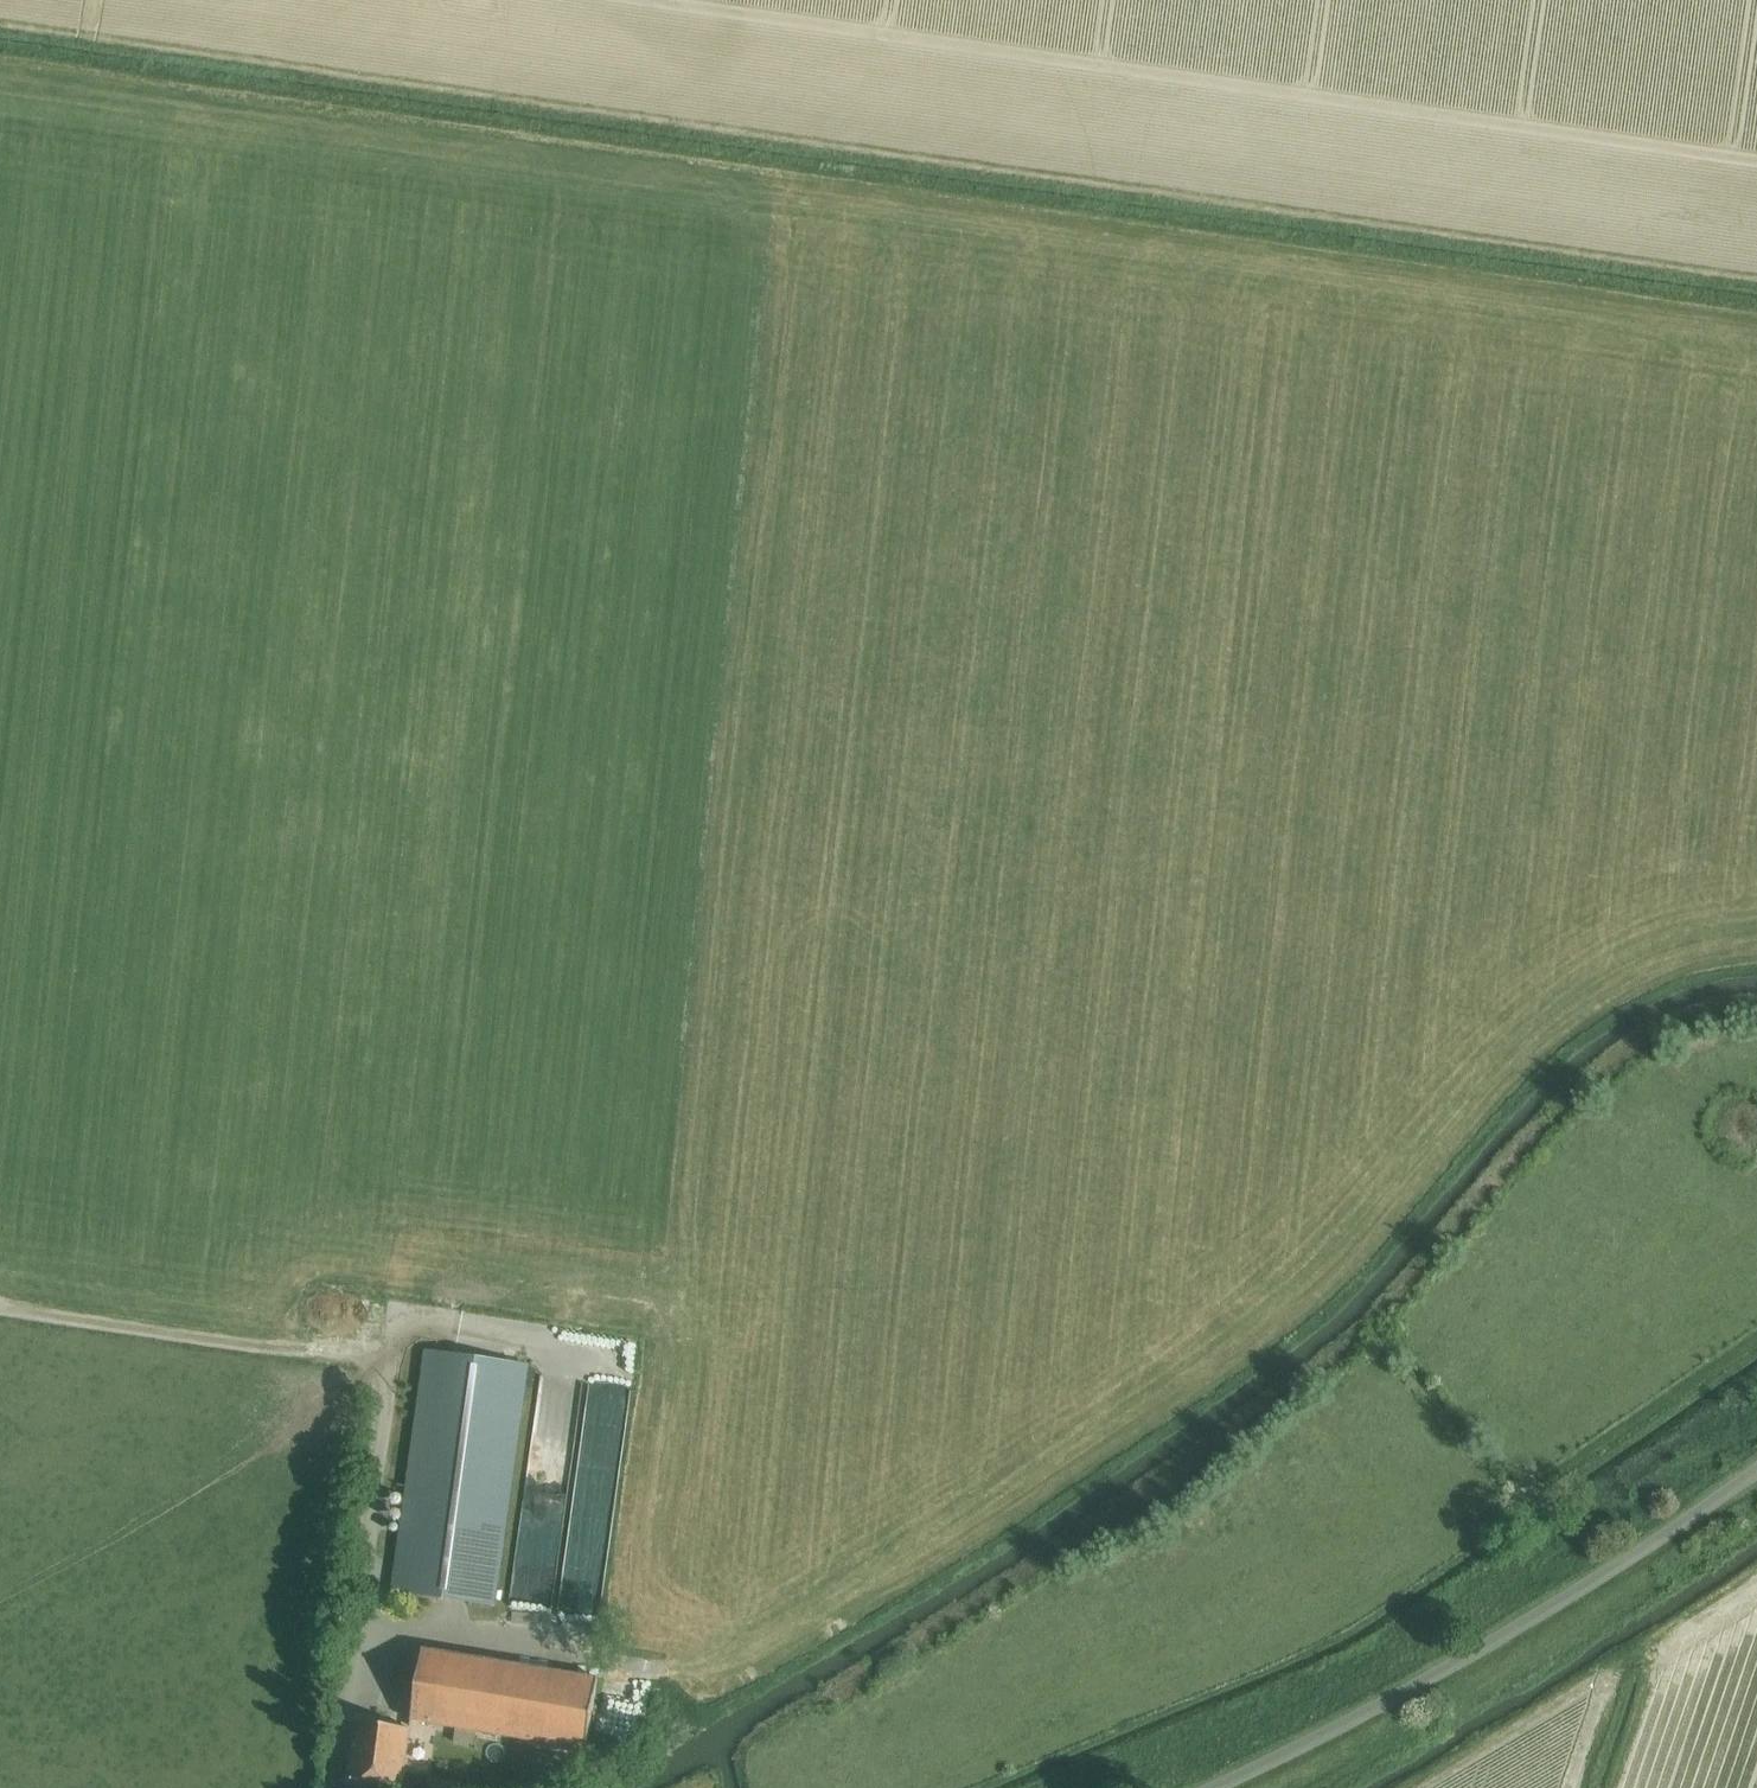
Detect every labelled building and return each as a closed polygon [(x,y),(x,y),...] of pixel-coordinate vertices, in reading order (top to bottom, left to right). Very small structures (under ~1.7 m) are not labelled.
[(394,1592),(496,1606),(522,1420),(529,1364),(427,1350),(420,1406),(394,1592)] [(560,1557),(570,1443),(537,1440),(533,1478),(529,1477),(518,1603),(549,1605),(550,1590),(562,1591),(563,1575),(548,1573),(550,1556),(560,1557)] [(573,1643),(572,1661),(585,1662),(586,1643),(573,1643)] [(412,1719),(586,1748),(598,1678),(423,1649),(412,1719)] [(346,1778),(348,1779),(401,1787),(410,1729),(354,1721),(346,1778)] [(460,1782),(430,1778),(429,1787),(459,1787),(460,1782)]
